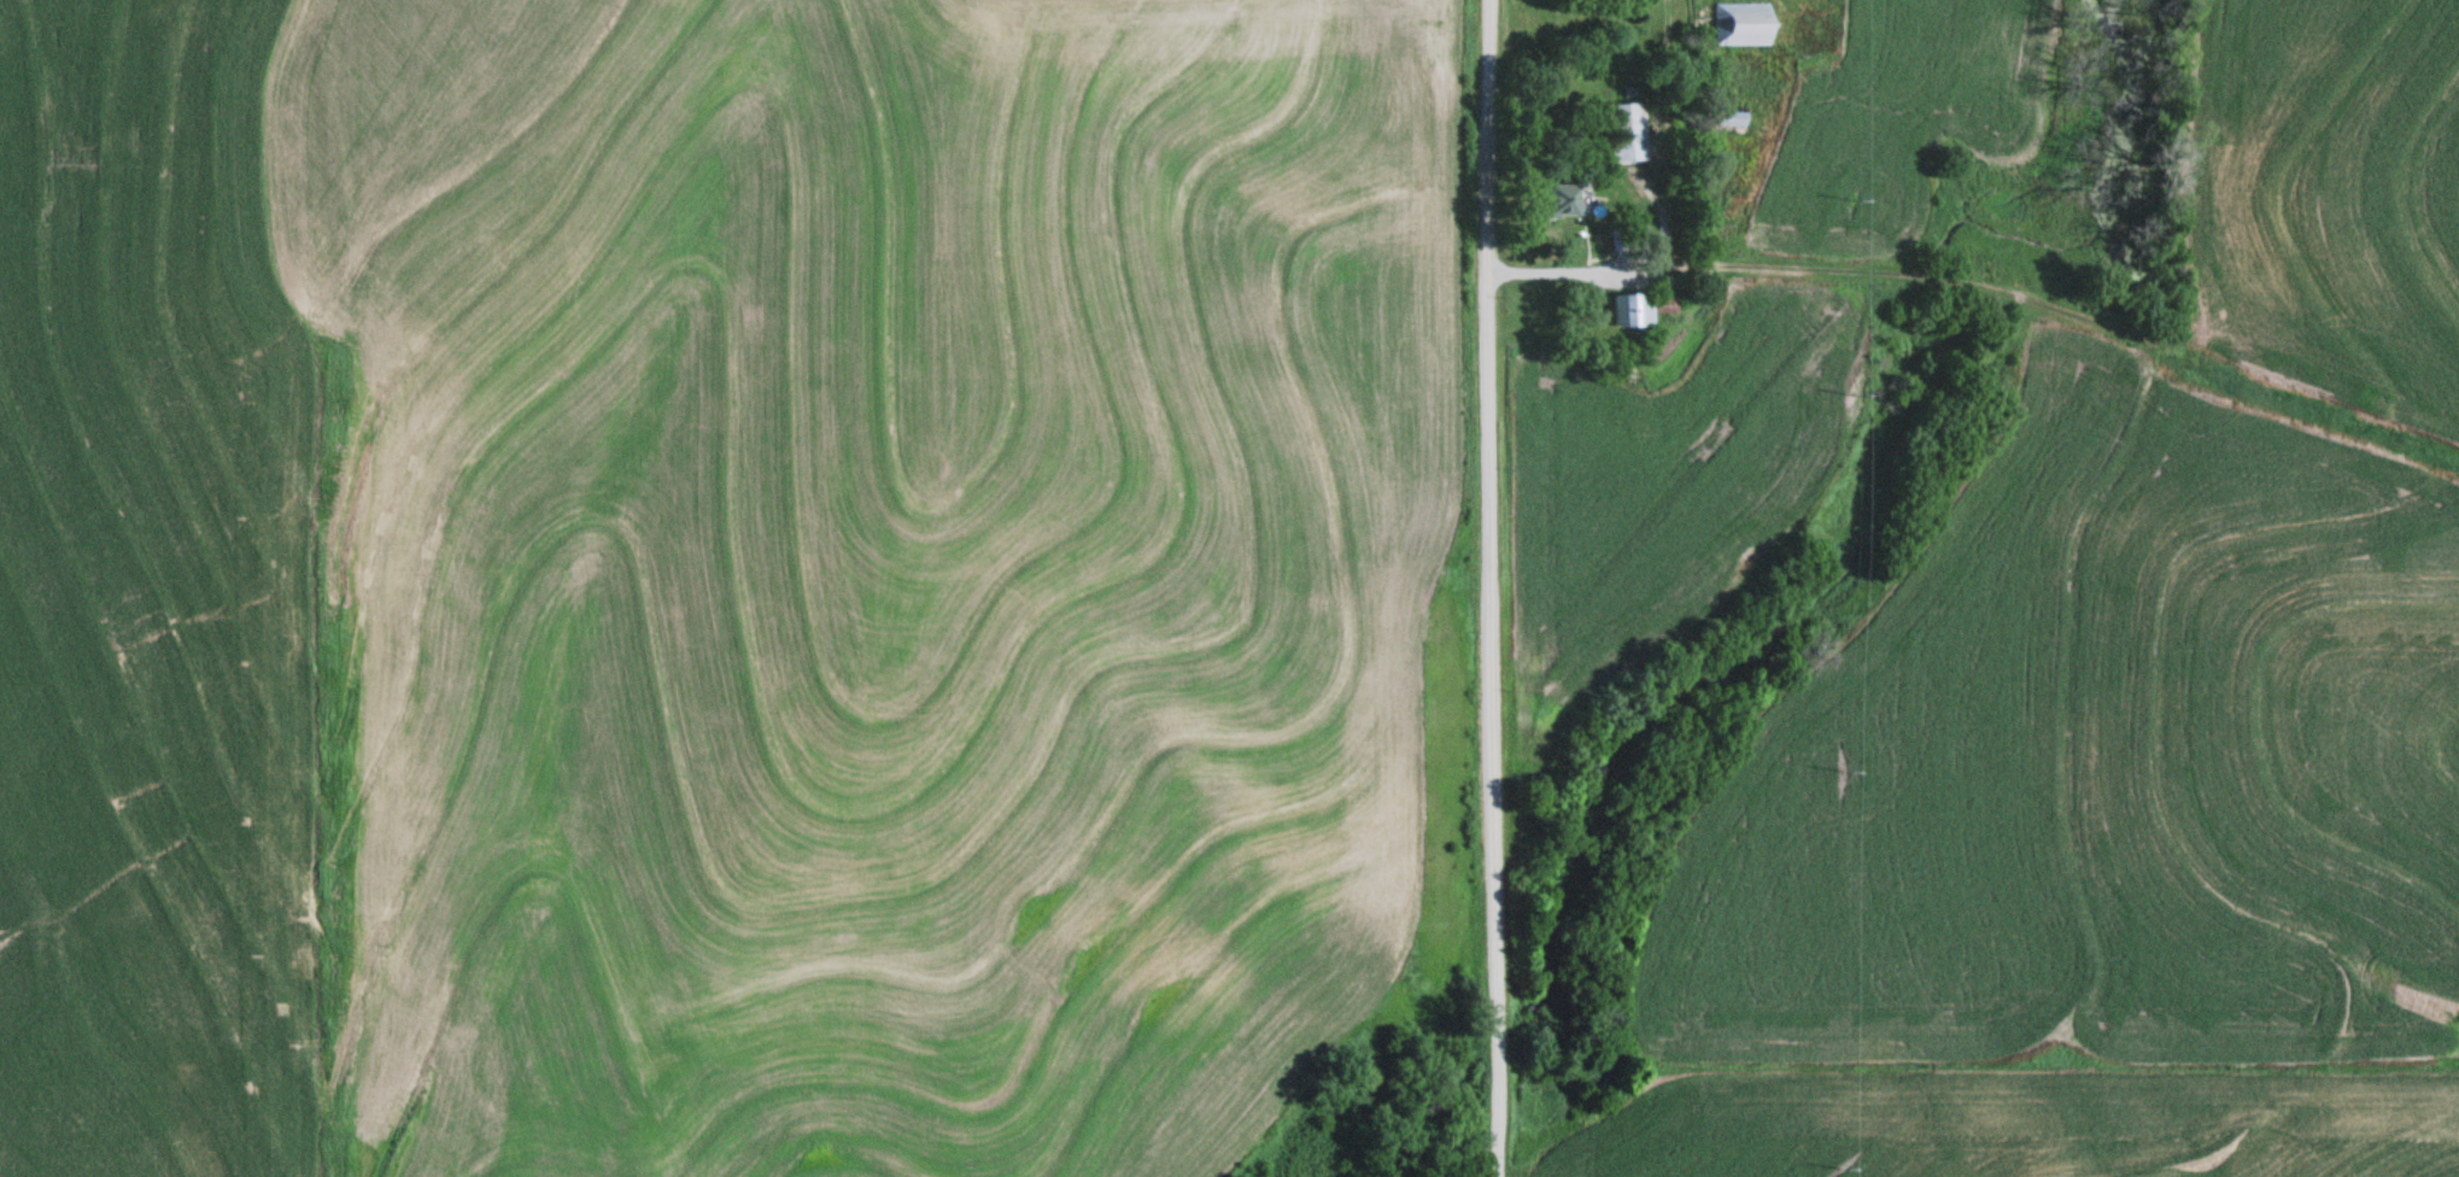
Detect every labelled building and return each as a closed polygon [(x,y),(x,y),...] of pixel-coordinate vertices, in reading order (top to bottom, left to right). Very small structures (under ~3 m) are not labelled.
[(1778,2),(1718,2),(1718,42),(1778,42),(1778,2)]
